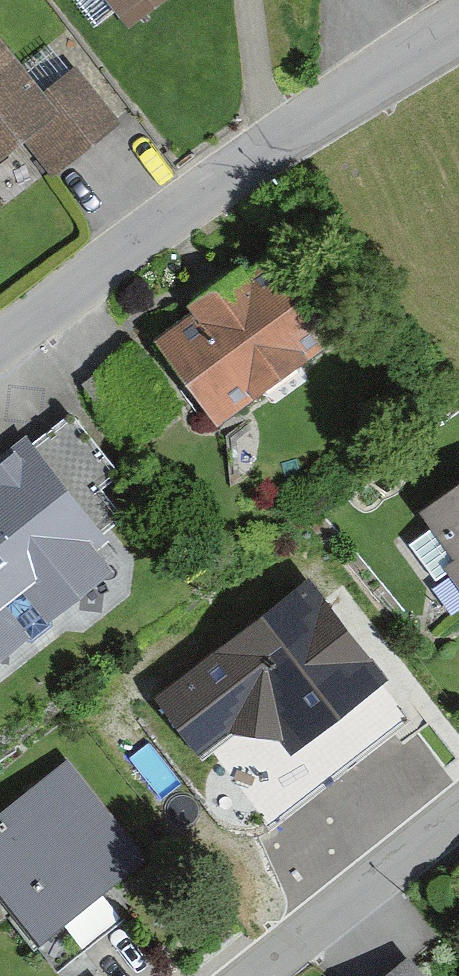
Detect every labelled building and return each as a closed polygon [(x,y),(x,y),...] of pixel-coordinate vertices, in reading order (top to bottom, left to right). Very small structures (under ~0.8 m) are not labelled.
[(129,25),(161,0),(110,0),(129,25)] [(22,134),(55,174),(124,118),(76,59),(45,84),(0,29),(0,152),(22,134)] [(192,305),(155,331),(217,418),(338,332),(276,245),(246,266),(241,259),(187,298),(192,305)] [(30,631),(26,625),(42,612),(47,619),(115,565),(100,546),(112,536),(104,526),(123,512),(101,485),(121,469),(71,406),(33,436),(27,428),(0,450),(0,655),(30,631)] [(419,506),(454,553),(444,561),(458,580),(458,476),(419,506)] [(311,576),(151,690),(265,829),(421,719),(311,576)] [(0,805),(0,918),(7,912),(34,946),(38,943),(58,969),(135,908),(115,882),(151,852),(70,750),(0,805)] [(409,953),(379,975),(428,975),(409,953)]
